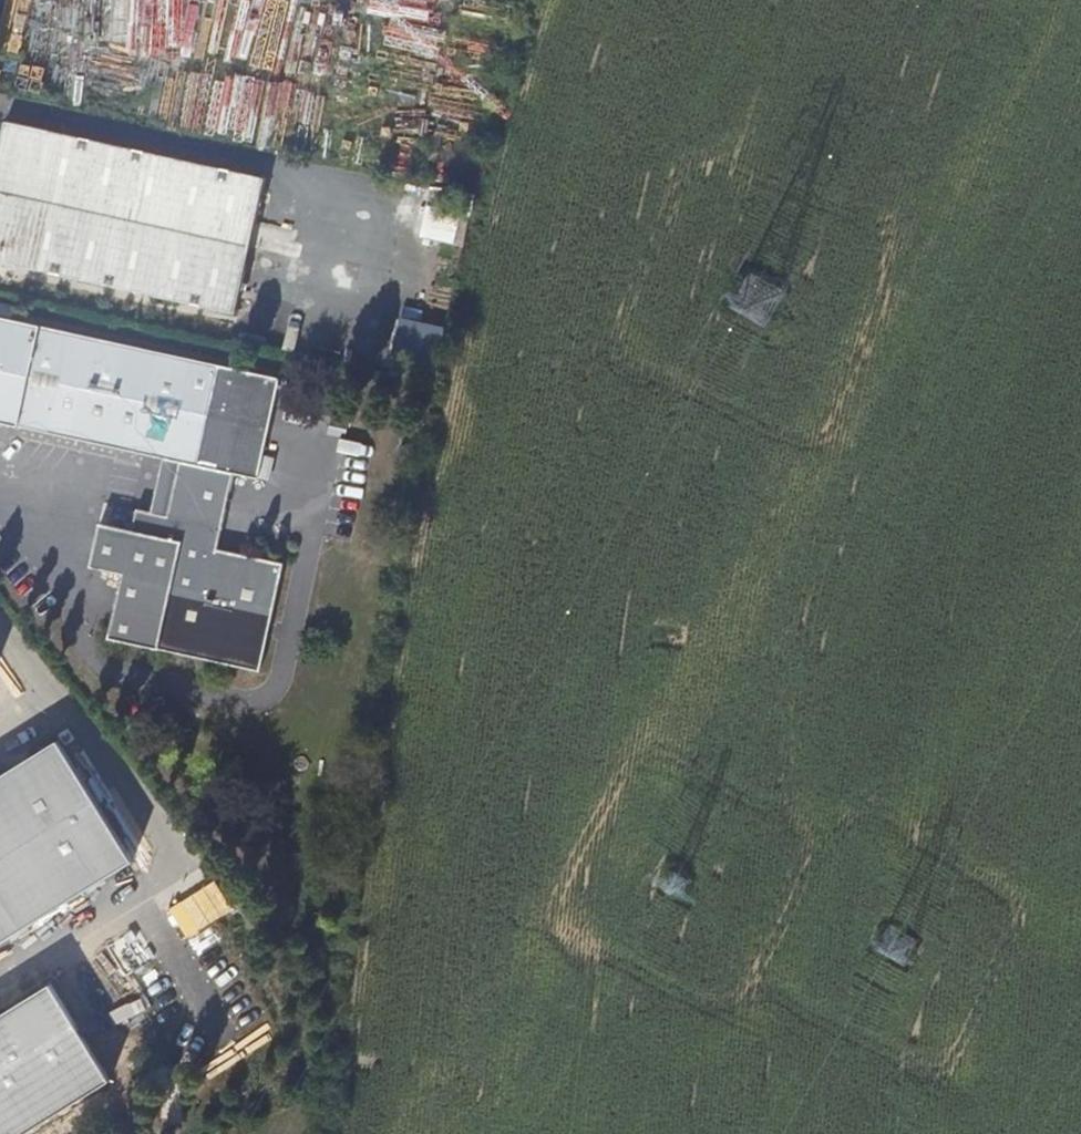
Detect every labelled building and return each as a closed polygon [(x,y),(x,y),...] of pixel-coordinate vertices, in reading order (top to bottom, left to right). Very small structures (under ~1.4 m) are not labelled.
[(269,178),(7,121),(0,156),(0,261),(238,314),(269,178)] [(284,379),(0,319),(0,424),(169,460),(185,463),(178,495),(163,493),(148,490),(143,512),(111,505),(102,548),(135,555),(122,621),(274,651),(296,544),(230,530),(241,475),(263,479),(284,379)] [(178,495),(185,463),(169,460),(163,493),(178,495)] [(140,863),(66,743),(0,782),(0,946),(140,863)] [(58,986),(0,1020),(0,1133),(30,1133),(116,1083),(58,986)]
